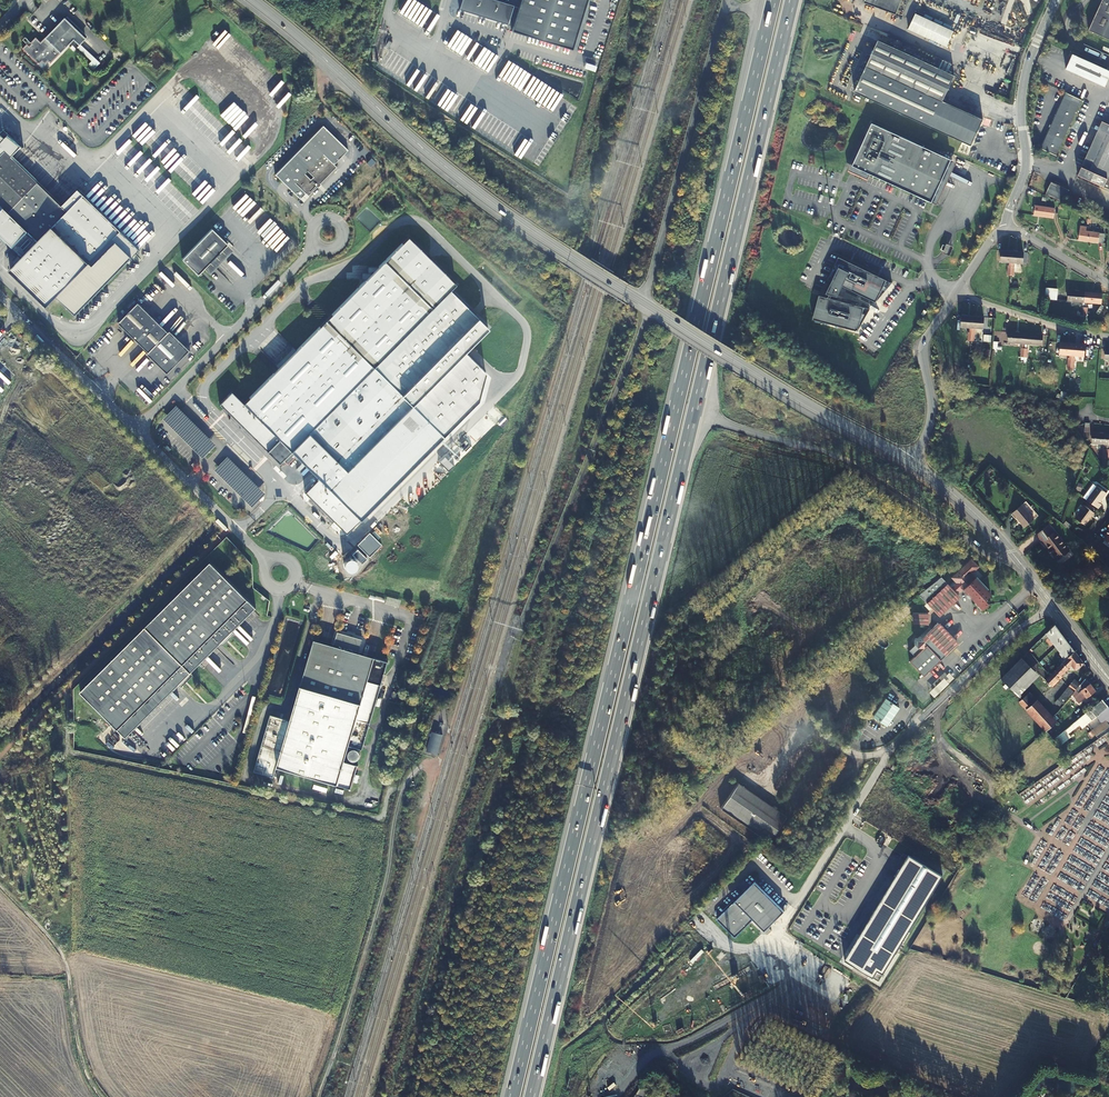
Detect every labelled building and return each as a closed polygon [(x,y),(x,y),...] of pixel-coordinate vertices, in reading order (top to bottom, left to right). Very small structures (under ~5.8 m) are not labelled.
[(508,24),(514,6),(495,0),(462,0),(459,10),(508,24)] [(511,31),(571,49),(587,0),(521,0),(518,7),(513,26),(511,31)] [(899,0),(864,0),(895,12),(899,0)] [(1085,29),(1108,39),(1108,0),(1099,0),(1085,29)] [(518,7),(514,6),(508,24),(513,26),(518,7)] [(915,11),(909,27),(947,43),(954,27),(915,11)] [(66,16),(64,18),(85,38),(87,36),(66,16)] [(27,44),(22,49),(38,64),(42,61),(44,63),(47,61),(50,63),(73,40),(79,45),(85,38),(64,18),(40,42),(35,37),(30,43),(31,44),(29,46),(27,44)] [(343,29),(340,39),(350,43),(353,32),(343,29)] [(24,37),(22,40),(27,44),(29,46),(31,44),(30,43),(24,37)] [(940,100),(952,74),(946,71),(937,67),(876,39),(853,91),(968,145),(980,118),(940,100)] [(94,69),(99,63),(80,45),(77,48),(91,60),(88,64),(94,69)] [(1101,86),(1108,71),(1069,54),(1063,68),(1101,86)] [(941,59),(937,67),(946,71),(950,63),(941,59)] [(1038,148),(1054,155),(1078,99),(1063,92),(1038,148)] [(1100,120),(1076,174),(1108,189),(1108,124),(1100,120)] [(860,146),(851,165),(931,203),(951,160),(872,123),(861,146),(860,146)] [(323,125),(275,175),(300,199),(306,193),(308,196),(317,187),(318,188),(321,184),(320,183),(336,167),(334,164),(348,150),(323,125)] [(22,258),(9,272),(46,308),(120,234),(78,191),(62,208),(9,156),(19,146),(6,134),(4,137),(0,133),(0,236),(22,258)] [(951,160),(931,203),(936,205),(956,162),(951,160)] [(1051,182),(1045,194),(1064,202),(1069,190),(1051,182)] [(306,193),(300,199),(303,202),(309,196),(308,196),(306,193)] [(1033,215),(1042,217),(1044,207),(1034,206),(1033,215)] [(1044,207),(1042,217),(1053,218),(1055,209),(1044,207)] [(198,275),(204,269),(227,244),(211,228),(182,259),(198,275)] [(1089,242),(1090,232),(1079,231),(1078,240),(1089,242)] [(1090,232),(1089,242),(1098,243),(1099,233),(1090,232)] [(367,279),(326,320),(373,367),(456,284),(408,237),(378,267),(368,267),(368,273),(362,273),(362,279),(367,279)] [(227,244),(204,269),(210,274),(233,250),(227,244)] [(944,251),(944,253),(950,256),(954,247),(947,244),(946,246),(944,251)] [(1011,275),(1012,251),(1001,250),(1000,261),(1009,262),(1009,268),(1008,267),(1007,275),(1011,275)] [(1012,251),(1011,275),(1014,276),(1015,268),(1013,268),(1014,263),(1022,263),(1023,252),(1012,251)] [(832,281),(826,294),(829,295),(831,295),(837,297),(841,290),(835,287),(837,284),(875,303),(881,291),(884,292),(892,283),(840,258),(829,280),(832,281)] [(1057,289),(1046,288),(1045,298),(1056,300),(1057,289)] [(1083,315),(1085,292),(1068,291),(1067,301),(1082,302),(1082,307),(1080,307),(1080,315),(1083,316),(1083,315)] [(1083,315),(1083,316),(1086,316),(1087,307),(1086,307),(1086,302),(1101,304),(1102,294),(1085,292),(1083,315)] [(821,296),(815,320),(857,332),(860,323),(862,324),(870,309),(830,299),(828,298),(821,296)] [(138,303),(119,324),(149,353),(169,333),(138,303)] [(971,341),(973,317),(962,316),(961,327),(970,327),(969,332),(968,332),(967,341),(965,340),(964,349),(970,349),(971,341)] [(973,317),(971,341),(975,341),(975,333),(974,333),(974,328),(983,328),(984,318),(973,317)] [(305,493),(340,528),(354,514),(360,519),(367,512),(358,502),(350,510),(328,488),(411,405),(416,400),(404,388),(399,393),(373,367),(326,320),(296,350),(293,347),(275,365),(278,368),(243,403),(231,392),(219,404),(267,451),(279,439),(319,479),(305,493)] [(169,333),(149,353),(147,355),(168,374),(190,351),(170,331),(169,333)] [(1024,357),(1026,334),(1009,332),(1008,342),(1023,344),(1023,349),(1022,349),(1021,357),(1024,357)] [(1026,334),(1024,357),(1027,357),(1028,349),(1026,349),(1027,344),(1042,345),(1043,335),(1026,334)] [(1071,367),(1073,343),(1061,342),(1060,353),(1070,354),(1070,359),(1068,359),(1067,367),(1071,367)] [(1073,343),(1071,367),(1075,367),(1075,359),(1074,359),(1074,354),(1084,355),(1085,344),(1073,343)] [(358,502),(367,512),(442,436),(411,405),(328,488),(350,510),(358,502)] [(1107,458),(1108,434),(1092,433),(1091,443),(1106,444),(1105,449),(1104,449),(1103,457),(1107,458)] [(1096,487),(1086,501),(1097,509),(1100,505),(1099,504),(1106,494),(1096,487)] [(1033,519),(1020,505),(1011,513),(1024,527),(1033,519)] [(1093,514),(1084,507),(1075,519),(1084,526),(1093,514)] [(354,514),(340,528),(346,534),(360,519),(354,514)] [(1070,551),(1049,524),(1036,534),(1041,541),(1043,540),(1049,549),(1049,550),(1051,554),(1052,553),(1058,560),(1063,556),(1063,557),(1065,555),(1070,551)] [(941,577),(918,595),(937,615),(959,595),(957,594),(962,589),(967,594),(965,595),(968,598),(969,597),(981,609),(987,603),(984,599),(990,593),(971,573),(968,575),(966,573),(969,570),(971,573),(979,566),(971,557),(961,567),(950,577),(954,581),(949,586),(941,577)] [(150,624),(196,669),(220,644),(232,632),(256,608),(211,563),(150,624)] [(913,613),(912,624),(927,625),(927,614),(913,613)] [(196,669),(150,624),(80,693),(126,738),(179,685),(191,673),(196,669)] [(914,638),(914,645),(908,650),(914,657),(908,662),(922,676),(956,644),(937,624),(920,639),(914,638)] [(1053,627),(1047,633),(1066,659),(1075,650),(1070,644),(1055,624),(1053,627)] [(232,632),(220,644),(223,646),(234,635),(232,632)] [(316,641),(314,640),(290,721),(270,715),(254,772),(274,778),(276,768),(351,789),(358,766),(344,762),(349,746),(355,748),(354,750),(353,750),(352,750),(351,751),(350,752),(349,753),(349,754),(349,755),(349,756),(349,757),(349,758),(350,759),(351,760),(351,761),(352,761),(354,762),(355,762),(356,762),(357,761),(358,761),(359,760),(360,759),(360,758),(361,757),(361,756),(361,755),(361,754),(360,753),(359,752),(359,751),(358,750),(358,749),(362,750),(388,662),(374,658),(372,663),(357,659),(363,640),(344,635),(344,634),(338,632),(332,651),(314,646),(316,641)] [(1066,659),(1050,675),(1046,680),(1051,685),(1062,675),(1061,674),(1071,664),(1075,669),(1084,663),(1075,650),(1066,659)] [(1039,675),(1022,658),(1001,678),(1015,692),(1019,696),(1039,675)] [(191,673),(179,685),(181,687),(193,676),(191,673)] [(948,673),(927,692),(932,698),(953,678),(948,673)] [(1086,678),(1081,684),(1075,692),(1081,702),(1096,691),(1086,678)] [(1075,692),(1081,684),(1075,679),(1069,687),(1075,692)] [(1064,704),(1075,692),(1069,687),(1058,699),(1064,704)] [(1020,701),(1027,709),(1035,702),(1028,694),(1023,699),(1020,701)] [(887,727),(898,707),(883,698),(872,719),(887,727)] [(1038,700),(1035,702),(1027,709),(1046,731),(1057,721),(1053,717),(1038,700)] [(1077,721),(1066,730),(1069,734),(1080,725),(1082,728),(1097,716),(1102,723),(1093,731),(1096,736),(1108,727),(1108,707),(1103,700),(1077,721)] [(1069,734),(1066,730),(1055,739),(1061,746),(1071,737),(1069,734)] [(432,733),(426,753),(437,756),(443,736),(432,733)] [(738,783),(720,808),(769,842),(787,816),(778,810),(777,807),(775,806),(773,807),(738,783)] [(909,857),(845,960),(879,981),(943,878),(909,857)] [(754,883),(716,921),(734,940),(753,922),(758,927),(778,908),(754,883)] [(778,908),(758,927),(764,933),(784,913),(778,908)] [(756,979),(760,985),(766,981),(761,975),(756,979)] [(647,1090),(641,1086),(633,1096),(643,1096),(647,1090)] [(671,1096),(679,1096),(681,1094),(676,1089),(671,1096)]
